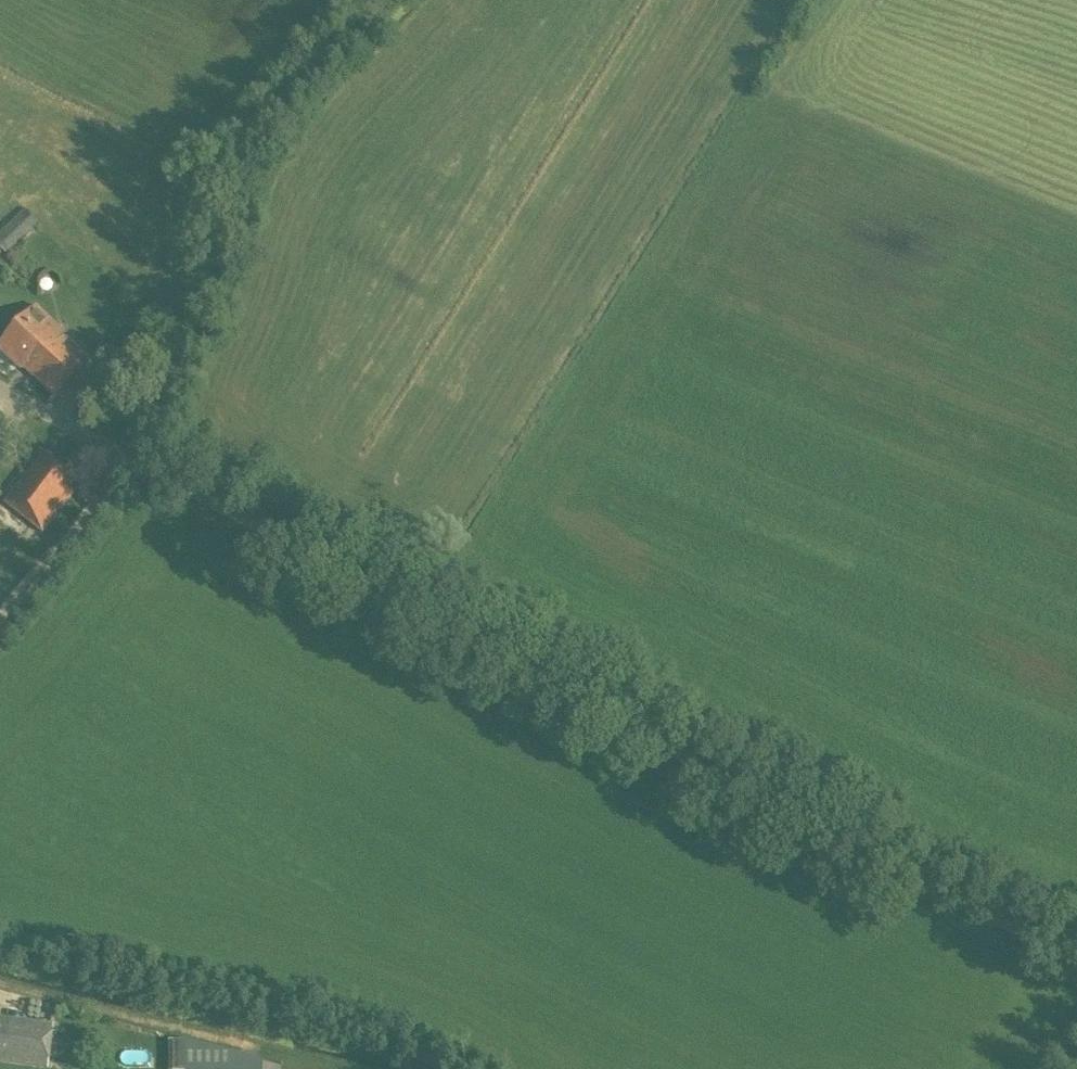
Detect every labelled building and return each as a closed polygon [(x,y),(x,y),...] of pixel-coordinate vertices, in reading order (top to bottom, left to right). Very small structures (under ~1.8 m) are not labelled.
[(48,213),(34,199),(0,231),(0,248),(5,253),(48,213)] [(26,365),(61,330),(38,306),(0,344),(0,347),(21,369),(26,365)] [(61,330),(26,365),(57,397),(92,362),(61,330)] [(46,532),(86,482),(45,450),(5,501),(46,532)] [(54,1025),(0,1018),(0,1063),(45,1068),(48,1068),(54,1025)] [(87,1043),(90,1033),(80,1030),(77,1040),(87,1043)] [(185,1068),(232,1068),(232,1051),(185,1039),(185,1068)] [(184,1061),(184,1041),(168,1041),(168,1068),(184,1068),(184,1061)]
